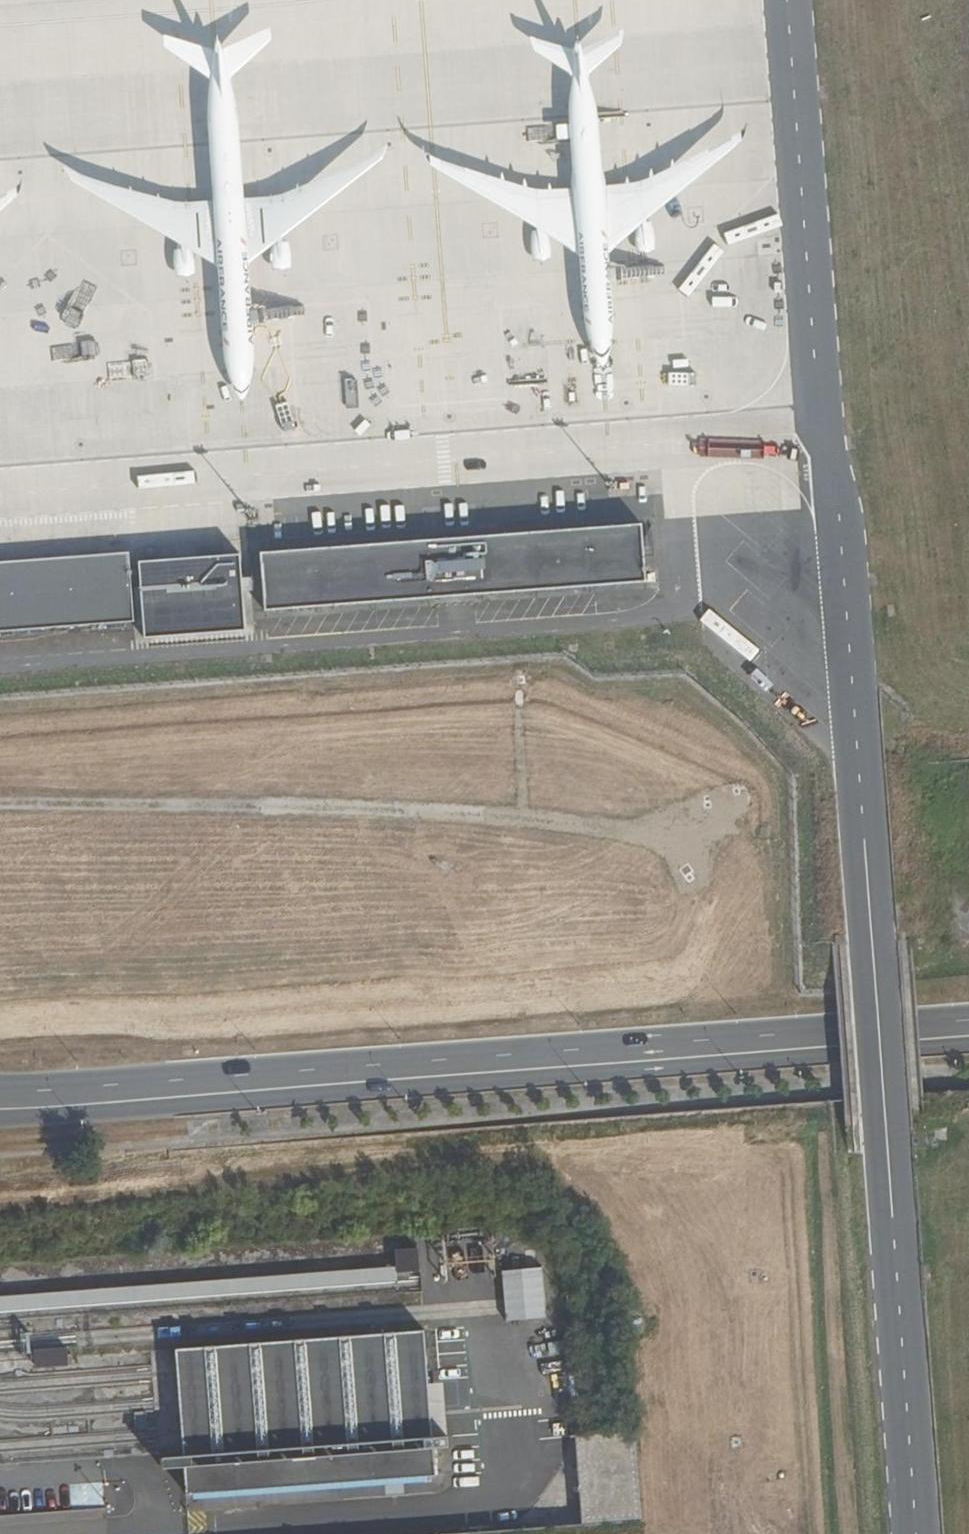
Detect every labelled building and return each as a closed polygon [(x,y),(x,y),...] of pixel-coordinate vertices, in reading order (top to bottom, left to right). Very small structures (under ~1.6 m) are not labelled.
[(642,522),(261,551),(265,610),(646,580),(642,522)] [(0,560),(0,635),(131,625),(127,550),(0,560)] [(238,554),(137,561),(143,639),(244,631),(238,554)] [(396,1267),(397,1273),(420,1271),(418,1248),(394,1250),(396,1267)] [(397,1273),(396,1267),(0,1297),(0,1311),(397,1281),(397,1273)] [(424,1330),(174,1349),(176,1375),(179,1404),(181,1435),(182,1457),(161,1458),(162,1469),(183,1468),(186,1495),(435,1475),(432,1449),(447,1447),(446,1436),(430,1438),(424,1330)] [(67,1349),(34,1351),(35,1369),(67,1367),(67,1349)] [(637,1431),(575,1435),(582,1527),(644,1521),(637,1431)] [(228,1497),(207,1499),(208,1510),(229,1510),(228,1497)]
